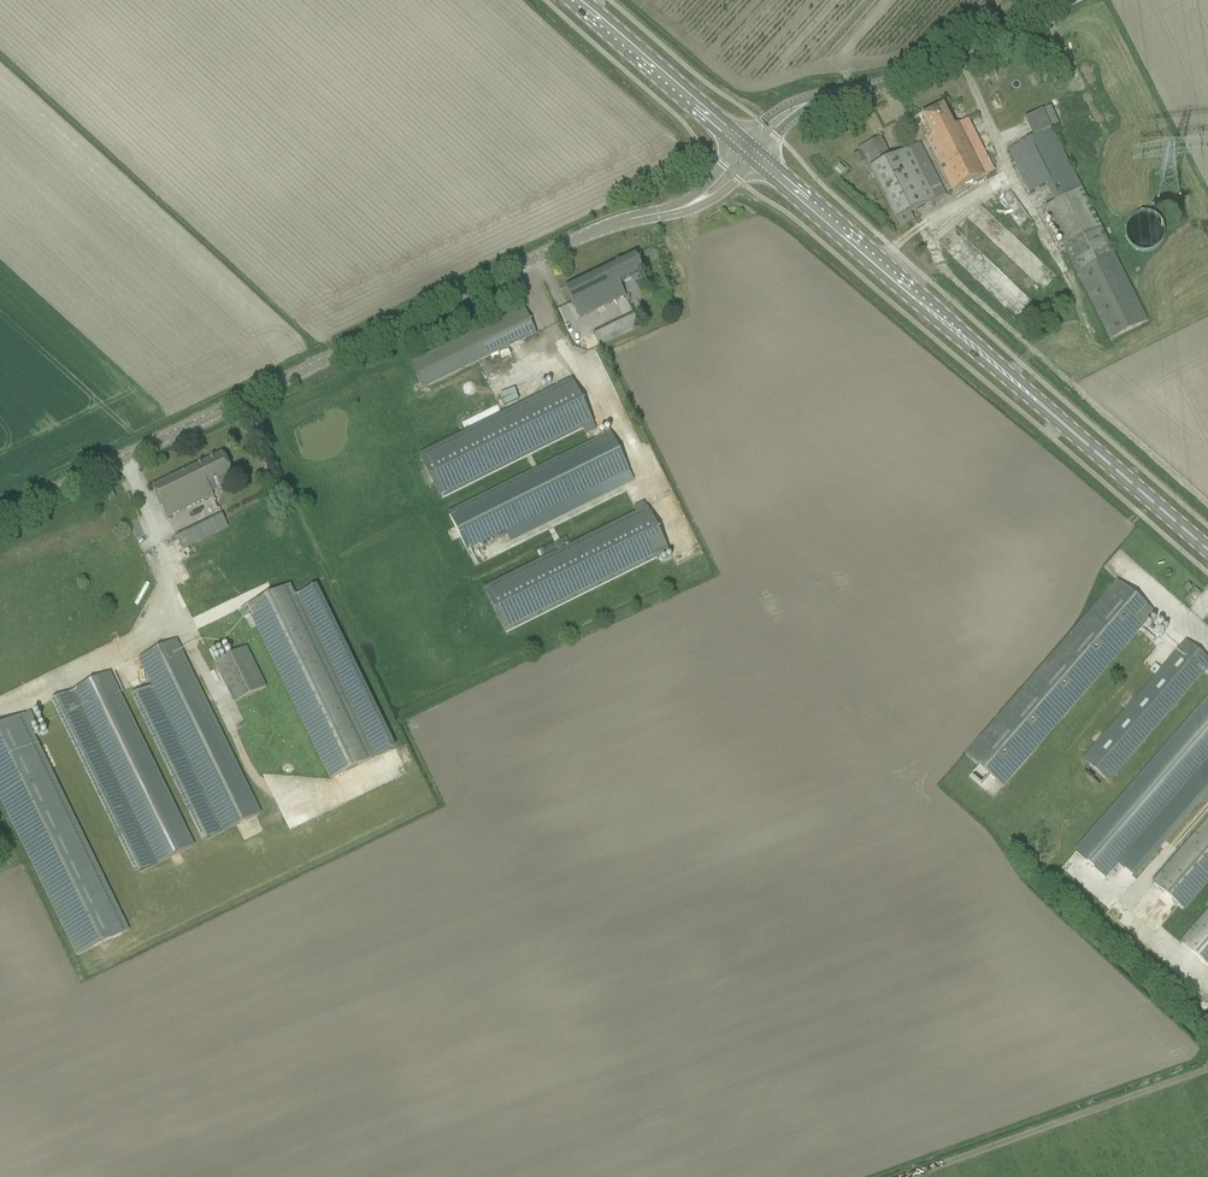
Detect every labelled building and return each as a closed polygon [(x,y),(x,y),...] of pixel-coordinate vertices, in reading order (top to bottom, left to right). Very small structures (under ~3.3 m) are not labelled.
[(927,141),(932,151),(952,192),(994,172),(968,120),(953,127),(943,107),(922,118),(932,138),(927,141)] [(1148,323),(1043,110),(1024,120),(1033,138),(1007,151),(1029,195),(1045,187),(1053,203),(1044,208),(1110,342),(1148,323)] [(945,196),(925,155),(919,144),(891,158),(881,138),(857,150),(860,154),(854,157),(859,166),(864,164),(869,174),(872,173),(896,220),(897,220),(900,227),(914,220),(911,213),(922,208),(945,196)] [(1125,216),(1124,251),(1157,251),(1157,216),(1125,216)] [(661,258),(657,250),(649,254),(653,262),(661,258)] [(565,288),(570,299),(580,320),(625,298),(620,286),(644,274),(635,255),(565,288)] [(431,385),(537,334),(524,308),(419,359),(431,385)] [(629,333),(640,327),(634,314),(622,320),(629,333)] [(594,425),(594,424),(578,391),(574,384),(572,379),(419,455),(442,501),(447,498),(584,431),(586,436),(593,432),(596,431),(594,425)] [(507,393),(493,395),(495,407),(510,405),(507,393)] [(610,433),(448,514),(467,553),(629,472),(610,433)] [(153,489),(158,499),(168,519),(213,498),(208,487),(233,475),(223,455),(153,489)] [(629,472),(467,553),(477,573),(639,493),(629,472)] [(506,634),(658,559),(670,553),(647,507),(646,508),(644,502),(634,507),(636,513),(483,588),(506,634)] [(182,551),(228,528),(222,512),(176,535),(182,551)] [(1117,581),(1116,582),(965,756),(979,768),(989,777),(1003,789),(1155,615),(1117,581)] [(250,616),(329,779),(330,781),(376,759),(375,759),(395,749),(396,749),(395,746),(317,586),(297,595),(297,594),(295,595),(291,586),(240,610),(244,619),(250,616)] [(151,687),(130,697),(202,843),(262,814),(177,640),(138,659),(151,687)] [(1161,670),(1156,676),(1083,760),(1109,783),(1204,673),(1207,668),(1207,660),(1186,641),(1161,670)] [(234,704),(267,688),(247,648),(214,664),(234,704)] [(1149,671),(1154,675),(1160,669),(1155,665),(1149,671)] [(195,846),(111,673),(50,702),(135,876),(195,846)] [(1164,840),(1207,791),(1207,698),(1076,849),(1106,876),(1120,860),(1135,873),(1158,847),(1164,840)] [(31,713),(24,716),(24,715),(0,727),(0,800),(76,957),(130,931),(30,727),(36,724),(31,713)] [(1207,884),(1207,819),(1152,884),(1184,912),(1207,884)] [(1180,943),(1207,968),(1207,911),(1180,943)]
